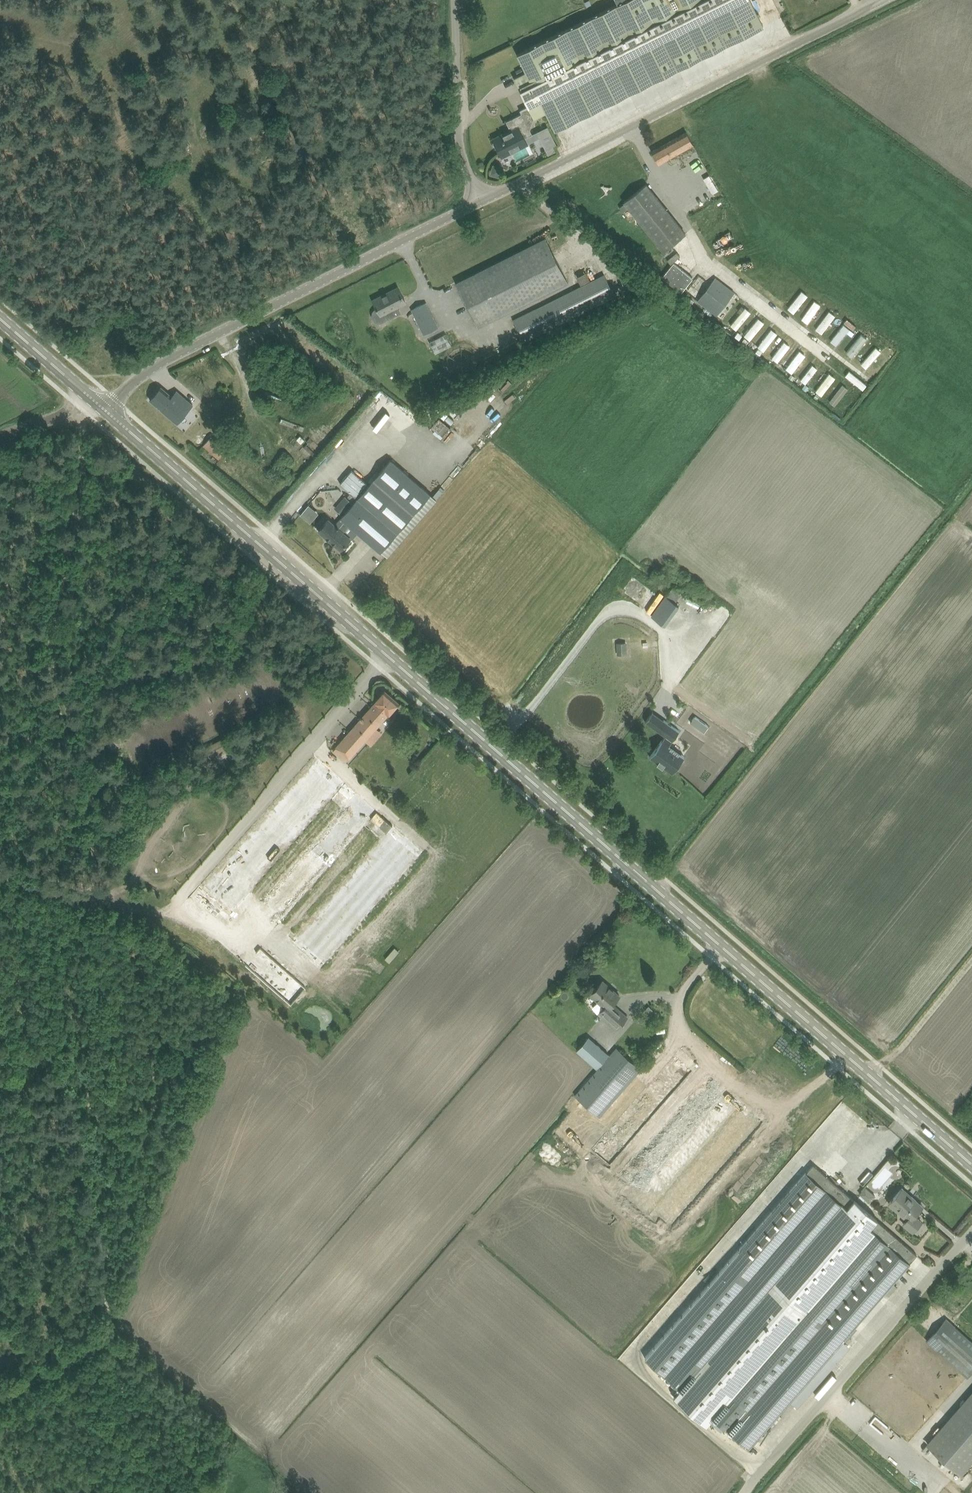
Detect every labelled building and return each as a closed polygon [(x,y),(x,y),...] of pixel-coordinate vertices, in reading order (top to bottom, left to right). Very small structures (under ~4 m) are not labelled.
[(514,78),(520,90),(528,105),(533,116),(534,118),(547,112),(556,130),(629,93),(702,57),(764,26),(751,0),(616,0),(617,2),(618,3),(592,17),(518,53),(525,69),(527,71),(514,78)] [(525,120),(533,116),(528,105),(520,110),(522,113),(506,121),(511,130),(503,134),(494,138),(495,141),(493,142),(496,149),(498,148),(502,156),(528,143),(525,137),(532,134),(530,129),(525,120)] [(681,158),(697,149),(687,131),(652,151),(659,164),(668,159),(671,164),(677,161),(679,164),(683,162),(681,158)] [(495,163),(491,173),(501,177),(504,167),(495,163)] [(711,174),(704,178),(712,193),(720,189),(711,174)] [(623,202),(624,203),(619,207),(623,212),(628,208),(662,251),(684,233),(645,184),(623,202)] [(698,209),(718,199),(715,192),(695,203),(698,209)] [(456,282),(462,293),(479,327),(569,282),(546,237),(456,282)] [(681,292),(684,289),(693,277),(674,262),(662,276),(681,292)] [(513,319),(525,341),(615,296),(604,274),(513,319)] [(713,311),(730,288),(715,278),(698,299),(713,311)] [(373,299),(377,307),(375,308),(375,309),(374,310),(373,311),(373,312),(372,313),(372,314),(372,315),(372,316),(372,317),(373,318),(373,319),(374,320),(375,321),(375,322),(376,322),(377,322),(379,323),(380,323),(381,323),(382,322),(383,322),(401,313),(398,306),(406,302),(398,287),(373,299)] [(411,310),(424,335),(439,327),(426,302),(411,310)] [(748,306),(731,324),(737,329),(753,311),(748,306)] [(744,335),(750,340),(766,322),(761,317),(744,335)] [(765,351),(779,332),(772,327),(758,347),(765,351)] [(430,341),(437,353),(454,344),(447,332),(430,341)] [(785,339),(772,358),(779,362),(792,344),(785,339)] [(787,369),(794,373),(807,353),(800,349),(787,369)] [(813,363),(801,380),(807,384),(819,367),(813,363)] [(864,390),(869,384),(852,369),(847,375),(864,390)] [(193,404),(185,397),(177,390),(172,396),(161,386),(150,399),(177,422),(184,415),(193,404)] [(317,432),(325,439),(333,430),(324,423),(317,432)] [(228,448),(212,435),(204,445),(219,458),(228,448)] [(248,473),(252,468),(239,456),(234,462),(248,473)] [(431,493),(391,460),(375,479),(374,478),(342,516),(341,517),(342,517),(348,522),(381,551),(388,556),(437,499),(433,496),(430,494),(431,493)] [(368,483),(352,470),(340,484),(356,497),(368,483)] [(345,496),(339,503),(347,510),(353,503),(347,498),(345,496)] [(311,503),(302,513),(312,522),(321,512),(311,503)] [(341,549),(351,538),(342,530),(348,522),(342,517),(336,525),(330,519),(320,531),(341,549)] [(652,615),(665,625),(680,606),(666,596),(652,615)] [(695,626),(707,612),(702,608),(690,622),(695,626)] [(617,642),(617,655),(628,654),(627,642),(617,642)] [(334,749),(333,751),(345,762),(388,714),(389,714),(399,702),(385,690),(376,700),(376,702),(334,749)] [(695,716),(691,722),(704,732),(709,725),(695,716)] [(665,735),(650,757),(664,767),(672,773),(675,769),(685,756),(669,745),(679,730),(664,719),(657,729),(665,735)] [(201,749),(196,752),(200,762),(206,759),(201,749)] [(330,968),(429,849),(351,784),(353,781),(317,752),(204,888),(208,891),(200,901),(223,920),(231,910),(238,916),(338,796),(345,802),(265,900),(287,918),(366,823),(382,836),(296,940),(330,968)] [(293,1005),(309,986),(263,946),(247,965),(293,1005)] [(613,1004),(620,995),(603,980),(591,994),(605,1006),(600,1012),(618,1028),(628,1017),(613,1004)] [(585,1041),(578,1048),(577,1050),(596,1067),(597,1068),(609,1054),(608,1052),(602,1047),(589,1036),(585,1041)] [(630,1192),(673,1227),(766,1113),(710,1068),(684,1099),(676,1093),(701,1062),(680,1045),(594,1150),(613,1165),(623,1152),(631,1158),(617,1175),(633,1188),(630,1192)] [(641,1068),(617,1047),(575,1095),(600,1116),(641,1068)] [(854,1199),(848,1194),(814,1164),(807,1172),(806,1172),(739,1249),(740,1250),(646,1357),(682,1388),(675,1395),(707,1423),(713,1416),(749,1447),(843,1340),(910,1262),(917,1254),(877,1219),(878,1219),(854,1199)] [(856,1194),(868,1203),(874,1195),(863,1186),(856,1194)] [(904,1223),(913,1231),(922,1220),(915,1214),(923,1205),(903,1187),(896,1195),(889,1204),(907,1218),(904,1223)] [(971,1372),(971,1340),(946,1318),(927,1340),(969,1376),(971,1372)] [(926,1444),(961,1474),(971,1462),(971,1390),(926,1444)]
